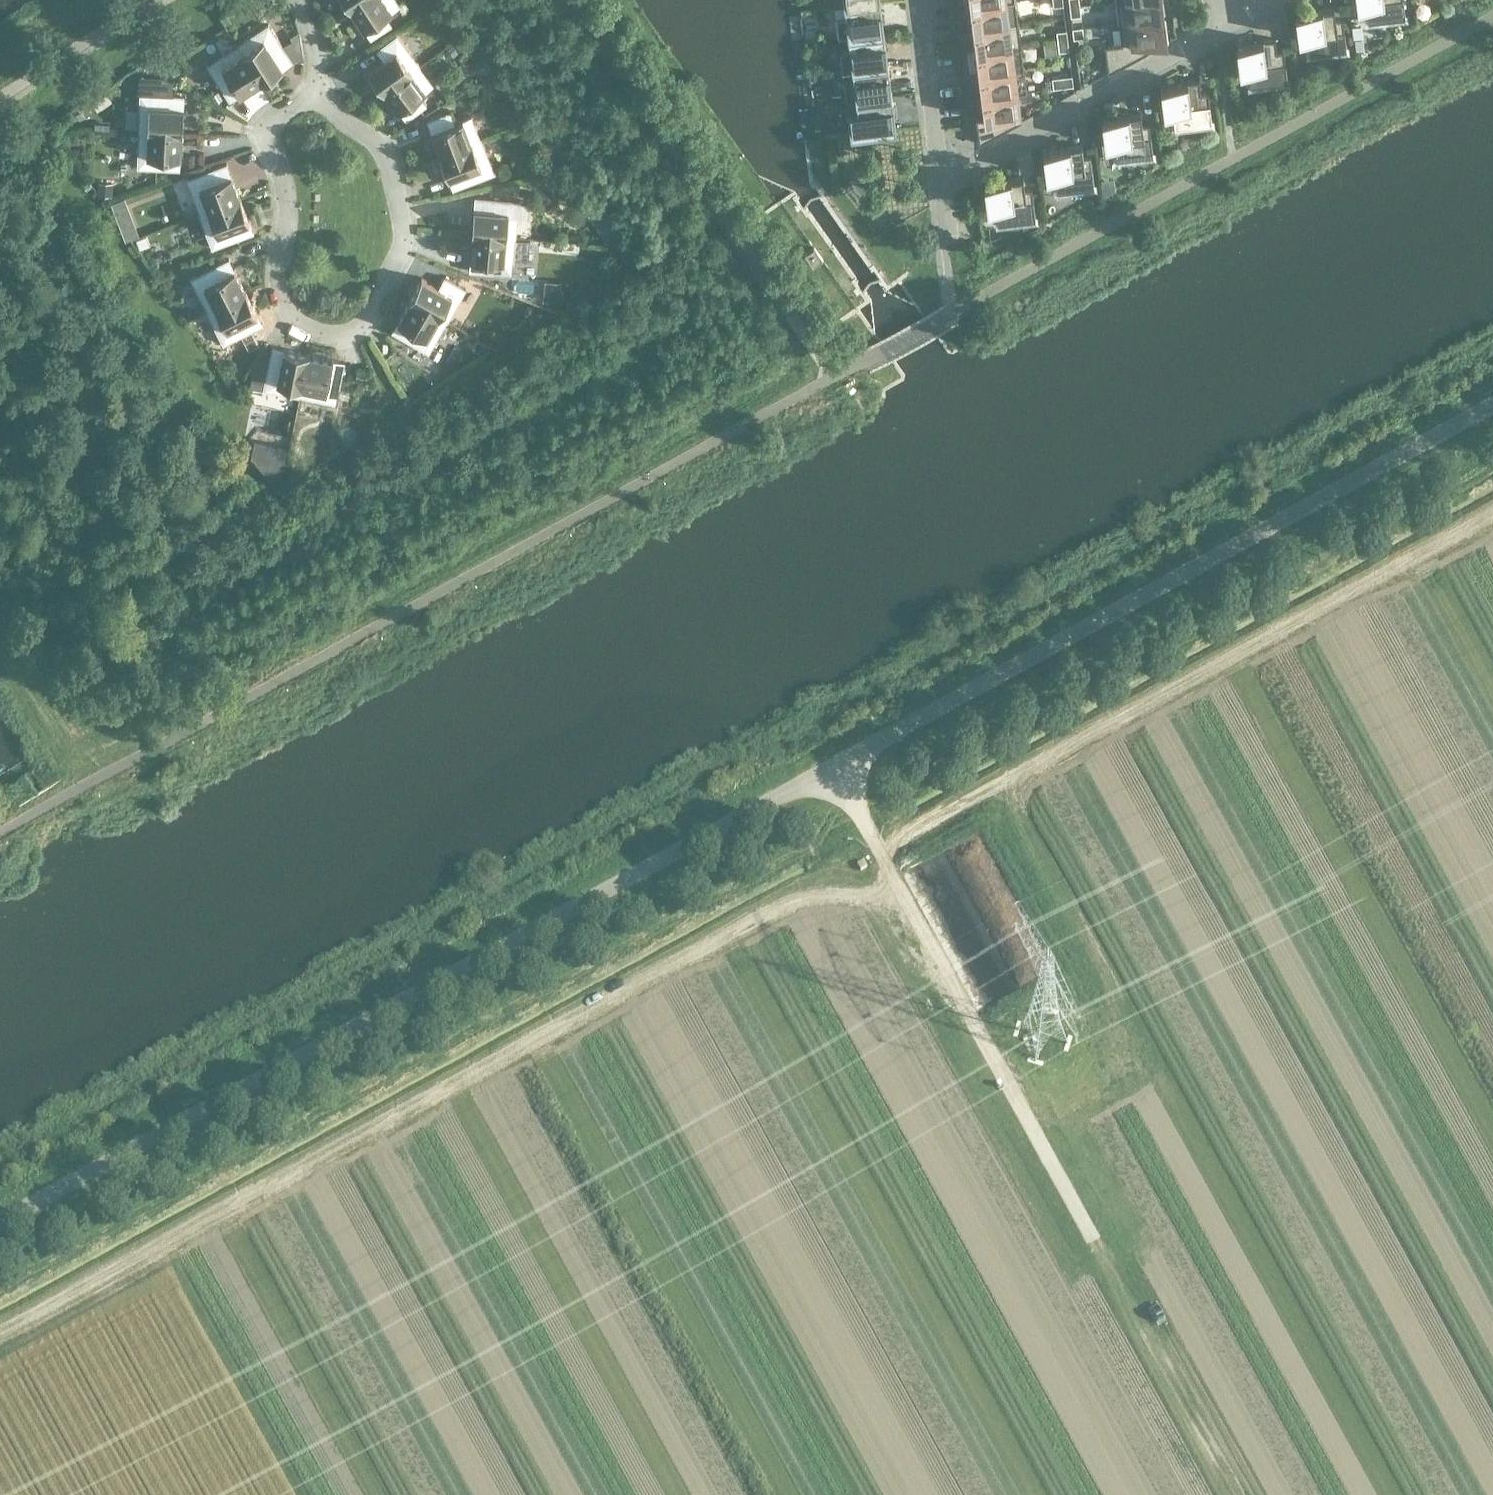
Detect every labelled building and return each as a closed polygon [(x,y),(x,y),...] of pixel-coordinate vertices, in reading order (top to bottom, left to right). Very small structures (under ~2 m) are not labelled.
[(351,8),(351,7),(362,0),(345,0),(351,8)] [(351,8),(371,38),(392,25),(386,14),(401,5),(398,0),(362,0),(351,7),(351,8)] [(881,0),(873,0),(844,4),(846,15),(836,16),(839,37),(848,35),(884,31),(881,0)] [(1007,1),(970,5),(970,11),(972,11),(972,15),(971,15),(972,28),(1019,22),(1017,0),(1007,0),(1007,1)] [(1164,0),(1117,0),(1116,0),(1119,22),(1166,16),(1166,15),(1165,15),(1164,8),(1165,8),(1164,0)] [(1358,5),(1364,4),(1366,4),(1368,22),(1406,17),(1404,0),(1357,0),(1358,5)] [(1081,14),(1080,4),(1070,6),(1071,16),(1081,14)] [(1295,11),(1298,31),(1299,37),(1305,36),(1307,36),(1309,54),(1347,49),(1343,18),(1336,19),(1334,6),(1295,11)] [(813,7),(801,9),(802,16),(814,15),(813,7)] [(1169,39),(1166,16),(1119,22),(1122,43),(1105,45),(1108,72),(1149,50),(1148,42),(1169,39)] [(1022,45),(1019,22),(972,28),(973,33),(974,33),(975,38),(974,38),(975,51),(1022,45)] [(293,61),(269,23),(237,44),(238,44),(261,80),(261,81),(293,61)] [(1083,26),(1073,27),(1074,38),(1084,36),(1083,26)] [(1068,39),(1067,29),(1057,30),(1058,40),(1068,39)] [(888,63),(884,31),(848,35),(850,47),(840,48),(843,68),(852,67),(888,63)] [(420,64),(397,34),(377,49),(385,58),(369,70),(384,91),(385,90),(419,64),(420,64)] [(469,42),(464,36),(455,42),(460,49),(469,42)] [(1236,43),(1239,63),(1240,69),(1246,68),(1246,69),(1249,68),(1251,86),(1288,81),(1284,50),(1277,51),(1276,38),(1236,43)] [(817,39),(805,41),(806,48),(818,46),(817,39)] [(1070,49),(1068,39),(1058,40),(1060,50),(1070,49)] [(1363,40),(1356,40),(1357,51),(1364,50),(1363,40)] [(238,44),(207,64),(230,100),(261,80),(238,44)] [(457,50),(453,44),(444,51),(449,57),(457,50)] [(1025,68),(1022,45),(975,51),(976,56),(977,56),(978,60),(976,60),(978,73),(1025,68)] [(892,94),(888,63),(852,67),(854,78),(844,80),(847,100),(856,99),(892,94)] [(385,90),(407,119),(427,105),(419,95),(434,84),(419,64),(385,90)] [(1028,91),(1025,68),(978,73),(979,79),(980,79),(980,83),(979,83),(981,96),(1018,91),(1018,92),(1028,91)] [(507,79),(501,70),(494,76),(499,84),(507,79)] [(821,71),(809,72),(810,80),(822,78),(821,71)] [(1074,84),(1073,74),(1063,76),(1064,86),(1074,84)] [(1064,86),(1063,76),(1052,77),(1054,87),(1064,86)] [(1161,84),(1163,104),(1164,104),(1164,110),(1170,110),(1171,110),(1173,110),(1175,128),(1212,123),(1209,91),(1201,92),(1200,79),(1161,84)] [(219,90),(211,94),(215,102),(223,97),(219,90)] [(1018,91),(981,96),(981,101),(983,101),(985,116),(976,117),(979,143),(1022,120),(1018,92),(1018,91)] [(185,95),(140,93),(138,130),(139,130),(182,132),(183,132),(185,95)] [(896,127),(892,94),(856,99),(858,110),(848,111),(851,133),(896,127)] [(825,103),(813,104),(814,111),(826,110),(825,103)] [(455,122),(451,110),(428,119),(441,153),(441,154),(481,139),(481,138),(472,115),(455,122)] [(1102,116),(1104,136),(1105,136),(1106,142),(1112,142),(1114,142),(1116,160),(1154,155),(1150,123),(1143,124),(1141,112),(1102,116)] [(139,130),(138,167),(180,169),(182,132),(139,130)] [(482,138),(481,138),(481,139),(441,154),(441,153),(440,154),(454,189),(495,173),(482,138)] [(1043,149),(1046,168),(1047,175),(1053,174),(1055,174),(1057,192),(1095,187),(1091,155),(1084,156),(1082,144),(1043,149)] [(240,197),(227,163),(187,178),(200,212),(200,213),(240,197)] [(566,189),(559,174),(545,181),(552,196),(566,189)] [(984,181),(987,201),(987,200),(988,207),(994,206),(996,206),(999,224),(1036,219),(1032,188),(1025,189),(1024,176),(984,181)] [(112,183),(99,182),(99,193),(112,194),(112,183)] [(475,196),(472,233),(473,233),(516,237),(519,214),(531,215),(532,201),(475,196)] [(125,197),(113,201),(118,214),(130,209),(125,197)] [(241,197),(240,197),(200,213),(200,212),(199,212),(213,248),(254,232),(241,197)] [(621,231),(614,220),(600,229),(608,241),(621,231)] [(473,233),(470,270),(494,272),(495,260),(513,262),(516,237),(473,233)] [(815,247),(805,254),(814,266),(823,259),(815,247)] [(246,290),(229,258),(191,277),(208,310),(246,291),(246,290)] [(467,288),(445,276),(439,286),(422,277),(409,299),(410,299),(448,320),(447,320),(448,321),(467,288)] [(562,303),(563,282),(547,281),(546,302),(562,303)] [(247,290),(246,290),(246,291),(208,310),(207,310),(224,344),(264,324),(247,290)] [(410,299),(392,331),(429,352),(447,320),(448,320),(410,299)] [(478,340),(473,347),(485,354),(489,346),(478,340)] [(310,353),(273,345),(264,389),(301,396),(301,395),(300,395),(309,353),(310,353)] [(300,395),(301,395),(337,403),(345,361),(309,353),(300,395)] [(358,370),(356,380),(367,383),(369,373),(358,370)] [(212,435),(201,443),(210,455),(221,447),(212,435)]
